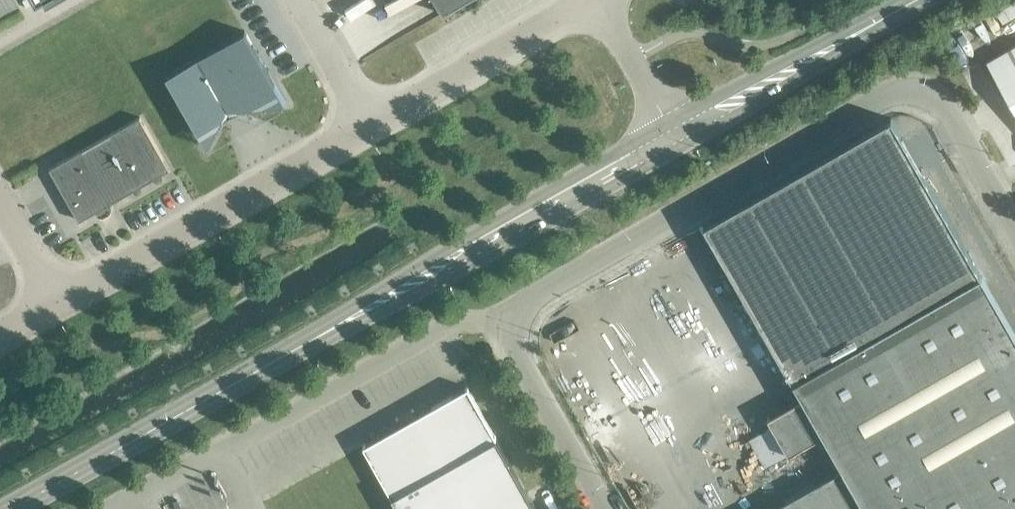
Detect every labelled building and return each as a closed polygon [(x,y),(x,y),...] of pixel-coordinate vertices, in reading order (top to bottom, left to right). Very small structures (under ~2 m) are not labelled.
[(442,13),(465,0),(435,0),(442,13)] [(238,109),(285,102),(244,30),(165,75),(206,147),(223,117),(238,109)] [(985,60),(1014,112),(1014,43),(985,60)] [(139,116),(49,168),(78,220),(95,211),(98,214),(102,215),(110,211),(111,206),(110,202),(169,169),(139,116)] [(996,302),(979,273),(890,117),(703,224),(782,363),(802,397),(767,417),(774,430),(817,405),(996,302)] [(77,135),(62,142),(67,153),(82,145),(77,135)] [(817,405),(860,481),(876,508),(1014,508),(1014,335),(996,302),(817,405)] [(464,388),(360,447),(395,508),(532,508),(464,388)] [(842,468),(770,508),(876,508),(860,481),(817,405),(774,430),(788,453),(822,434),(842,468)]
